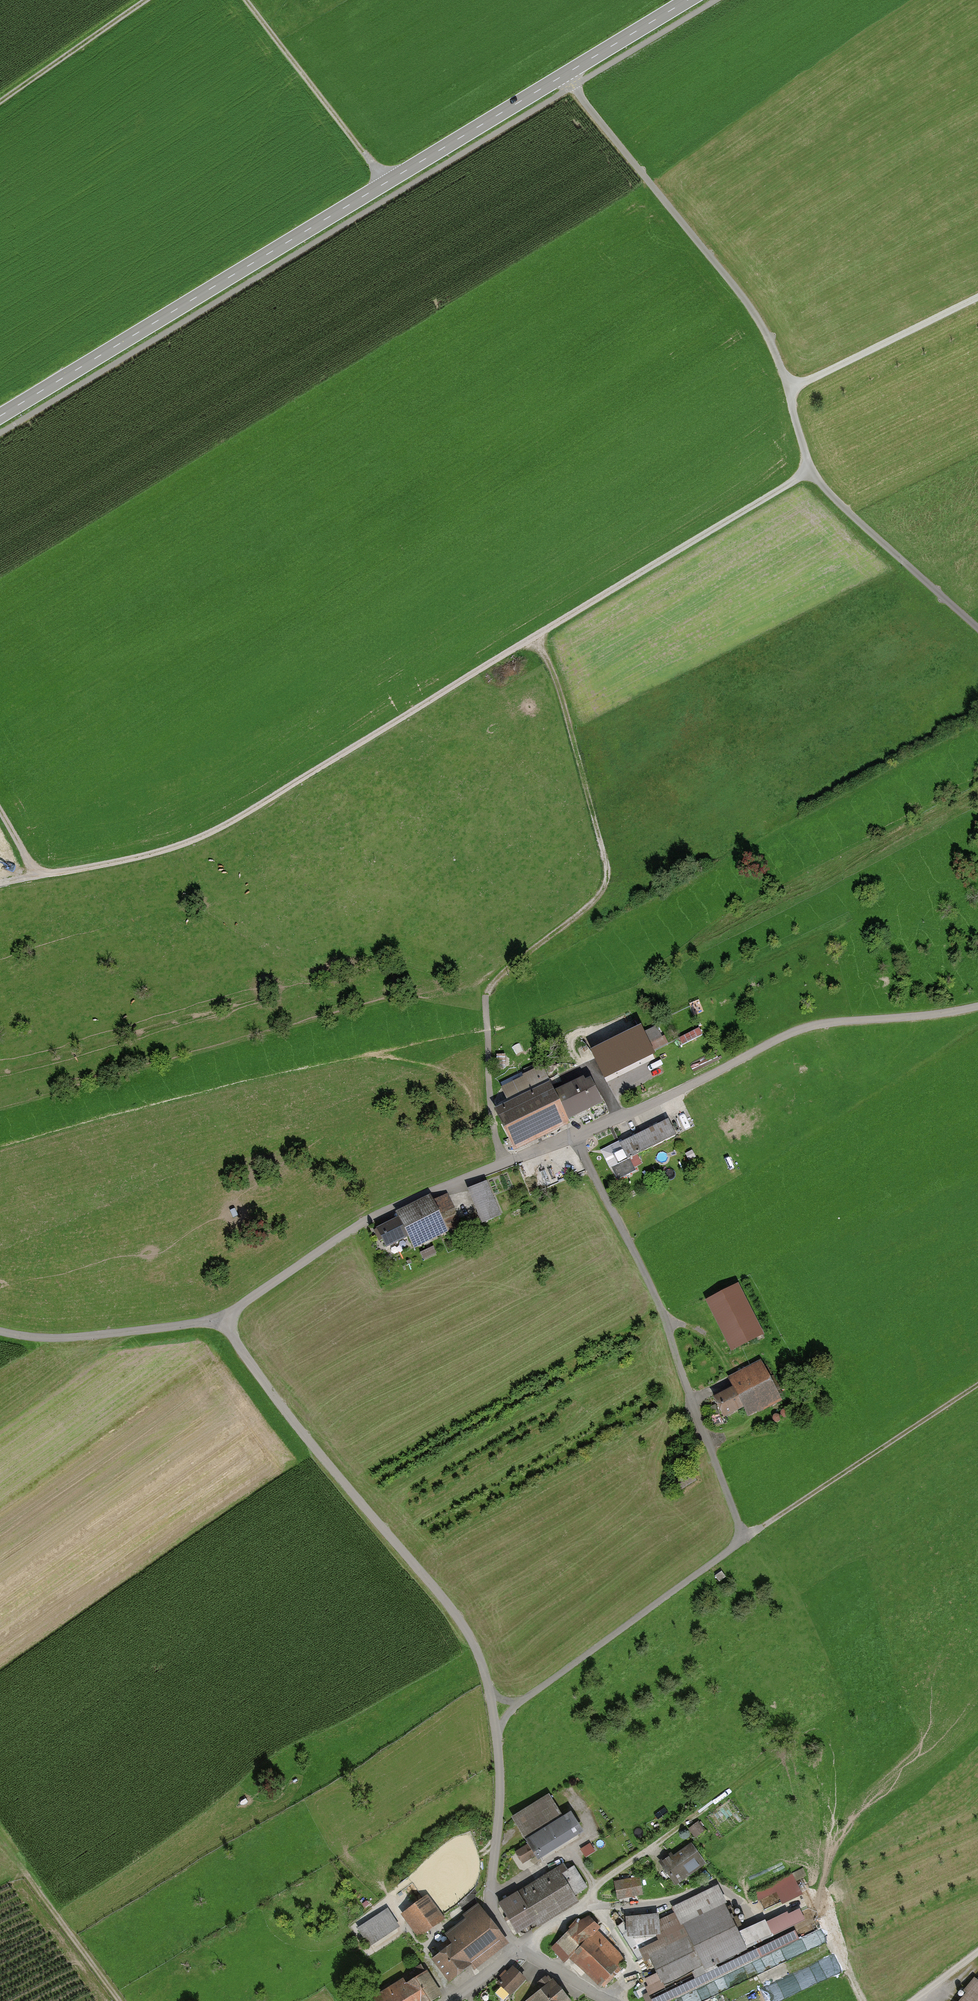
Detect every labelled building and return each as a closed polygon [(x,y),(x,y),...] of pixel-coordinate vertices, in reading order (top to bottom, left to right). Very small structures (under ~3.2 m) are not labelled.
[(658,1025),(595,1059),(608,1082),(655,1057),(652,1051),(668,1043),(658,1025)] [(608,1105),(594,1078),(559,1096),(545,1067),(503,1088),(512,1106),(500,1113),(520,1153),(576,1125),(575,1122),(608,1105)] [(668,1122),(619,1146),(626,1161),(611,1169),(617,1182),(636,1172),(634,1169),(642,1166),(639,1159),(677,1140),(668,1122)] [(490,1183),(472,1192),(489,1226),(506,1218),(490,1183)] [(436,1195),(401,1213),(404,1218),(377,1232),(387,1251),(412,1238),(419,1252),(466,1228),(450,1195),(438,1201),(436,1195)] [(741,1283),(707,1301),(733,1353),(768,1335),(741,1283)] [(785,1400),(763,1360),(732,1377),(738,1387),(718,1398),(730,1419),(748,1409),(753,1417),(785,1400)] [(552,1795),(515,1820),(530,1842),(516,1852),(525,1865),(540,1855),(543,1860),(580,1835),(552,1795)] [(709,1830),(702,1821),(694,1828),(701,1836),(709,1830)] [(582,1847),(586,1854),(596,1849),(592,1842),(582,1847)] [(711,1862),(697,1842),(669,1863),(683,1882),(711,1862)] [(580,1894),(593,1886),(575,1860),(569,1863),(567,1860),(502,1902),(522,1933),(540,1921),(543,1927),(584,1900),(580,1894)] [(784,1901),(803,1892),(793,1873),(756,1892),(760,1899),(778,1890),(784,1901)] [(641,1876),(618,1880),(621,1897),(644,1893),(641,1876)] [(746,1931),(722,1886),(675,1907),(677,1913),(664,1920),(663,1913),(629,1917),(631,1938),(659,1934),(662,1940),(645,1948),(659,1971),(644,1979),(653,1997),(694,1974),(698,1980),(780,1937),(771,1919),(746,1931)] [(765,1909),(782,1901),(777,1891),(760,1900),(765,1909)] [(428,1895),(404,1915),(422,1937),(447,1918),(428,1895)] [(514,1944),(483,1903),(467,1915),(470,1918),(449,1934),(457,1944),(436,1959),(454,1983),(475,1967),(478,1971),(514,1944)] [(389,1907),(360,1928),(372,1945),(401,1925),(389,1907)] [(587,1910),(551,1949),(567,1964),(573,1957),(604,1986),(629,1959),(598,1931),(603,1926),(587,1910)] [(509,1983),(506,1987),(517,1996),(532,1978),(517,1965),(505,1980),(509,1983)] [(429,1969),(408,1983),(404,1977),(369,2000),(370,2000),(430,2000),(444,1992),(429,1969)] [(955,2000),(977,2000),(977,1978),(975,1976),(955,2000)] [(557,1979),(528,2000),(574,2000),(557,1979)] [(494,1991),(504,2000),(511,1993),(502,1984),(494,1991)]
